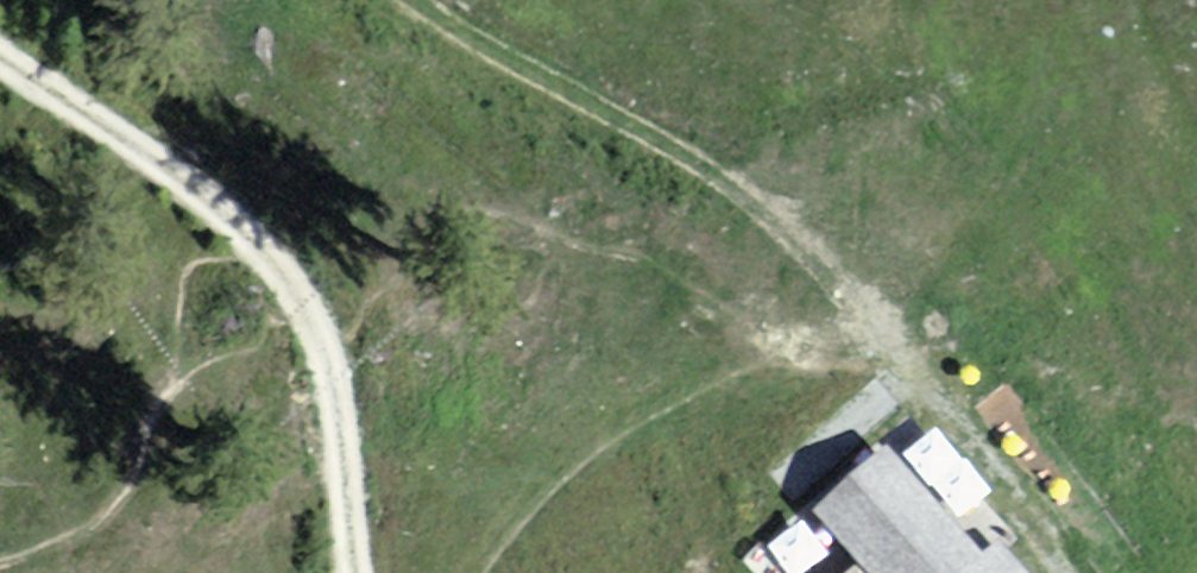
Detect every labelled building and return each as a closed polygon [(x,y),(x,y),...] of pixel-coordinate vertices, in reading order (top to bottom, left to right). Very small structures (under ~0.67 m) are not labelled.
[(809,519),(856,572),(1016,572),(990,543),(972,559),(882,455),(809,519)]
